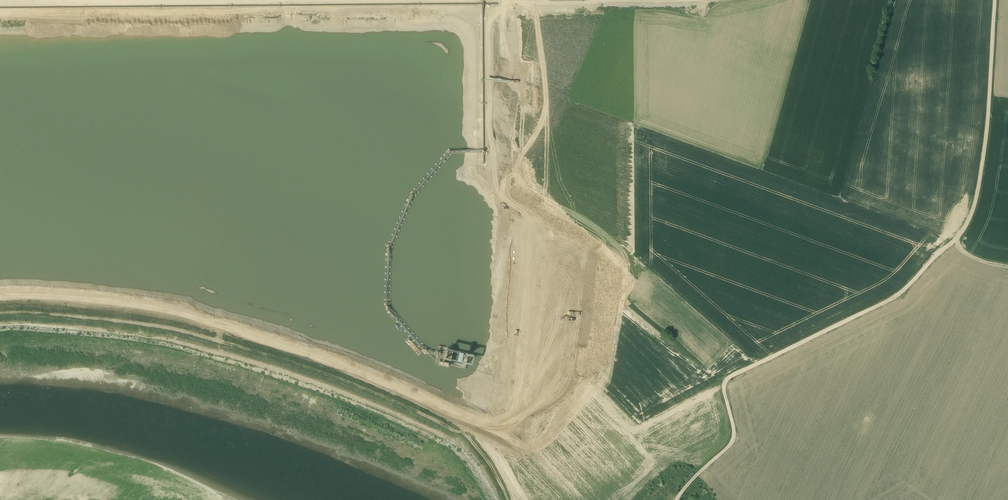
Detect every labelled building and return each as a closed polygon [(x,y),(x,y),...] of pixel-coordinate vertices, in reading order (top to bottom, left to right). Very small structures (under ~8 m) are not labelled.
[(867,415),(858,421),(863,427),(871,421),(867,415)] [(655,491),(647,499),(664,499),(655,491)]
